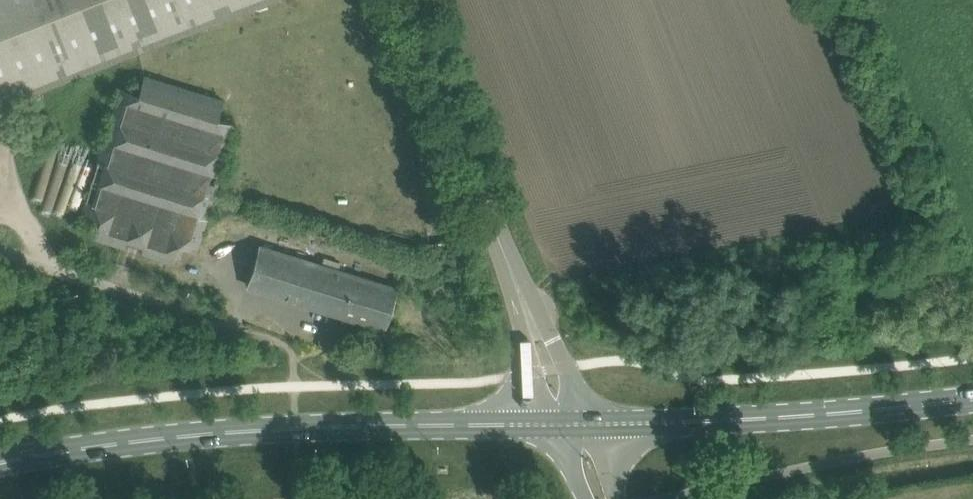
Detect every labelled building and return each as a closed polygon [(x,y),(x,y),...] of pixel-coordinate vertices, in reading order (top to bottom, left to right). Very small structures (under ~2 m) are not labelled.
[(270,0),(0,0),(0,105),(270,0)] [(144,75),(139,94),(120,88),(81,214),(100,219),(94,238),(173,263),(179,244),(197,250),(236,124),(218,118),(223,100),(144,75)] [(261,246),(255,266),(249,286),(383,328),(396,288),(261,246)]
